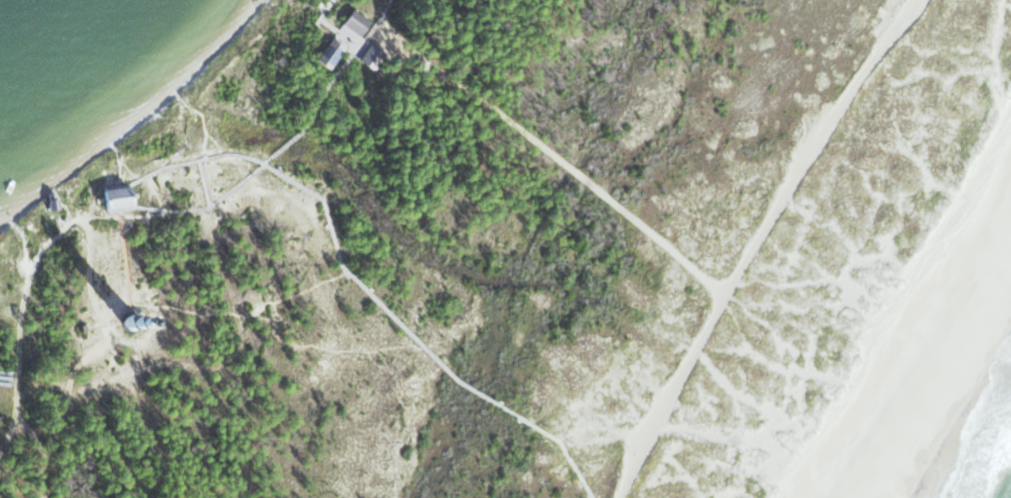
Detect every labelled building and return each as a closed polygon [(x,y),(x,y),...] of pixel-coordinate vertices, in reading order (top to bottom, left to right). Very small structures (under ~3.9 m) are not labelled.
[(355,8),(343,25),(360,38),(373,21),(355,8)] [(336,39),(319,60),(331,69),(346,50),(347,48),(336,39)] [(372,42),(360,60),(375,70),(387,52),(372,42)] [(420,60),(419,68),(428,70),(429,62),(420,60)] [(133,187),(135,208),(119,209),(108,211),(106,186),(127,184),(127,187),(133,187)] [(56,192),(56,199),(59,198),(60,209),(50,210),(49,200),(51,200),(50,193),(56,192)] [(131,299),(138,298),(138,291),(130,291),(131,299)] [(125,325),(127,327),(129,329),(132,329),(135,329),(137,328),(139,326),(141,324),(141,321),(141,318),(140,315),(138,313),(135,312),(132,312),(129,313),(127,314),(125,316),(124,319),(124,322),(125,325)]
